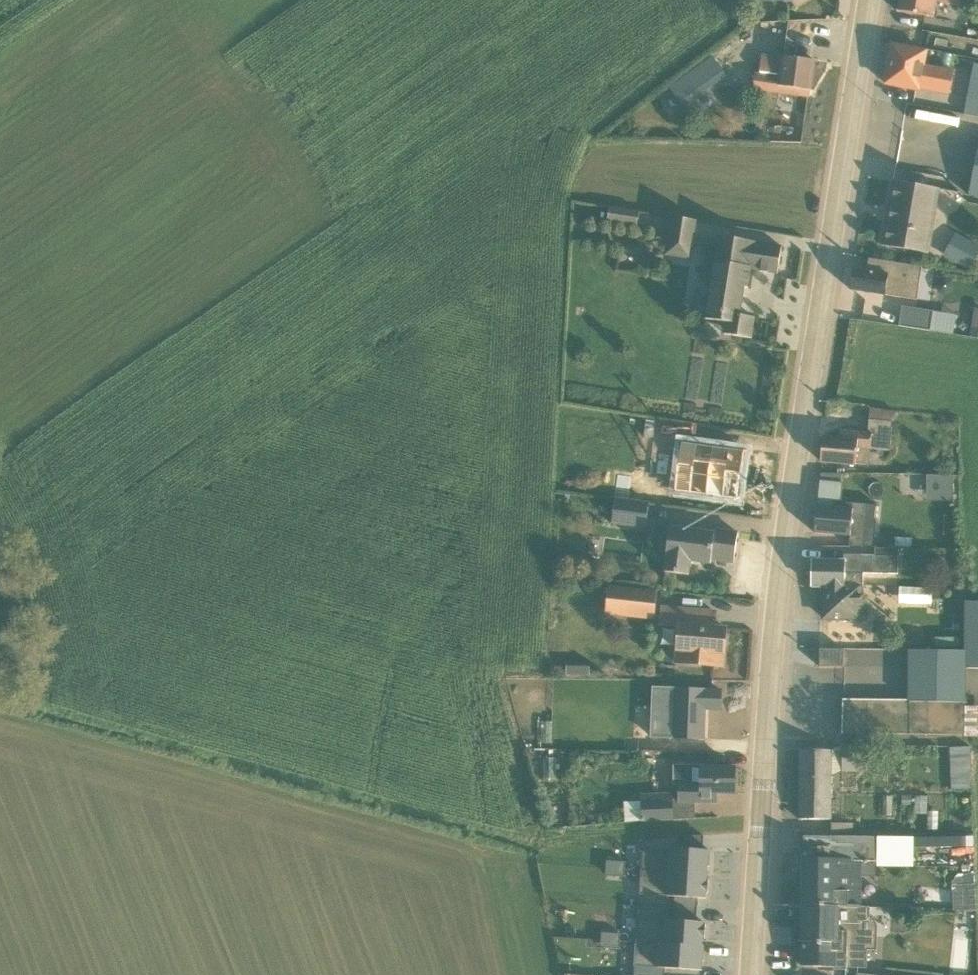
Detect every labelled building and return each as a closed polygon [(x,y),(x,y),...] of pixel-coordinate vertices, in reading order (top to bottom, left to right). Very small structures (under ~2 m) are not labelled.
[(900,14),(934,19),(936,4),(977,11),(977,0),(902,0),(900,14)] [(954,71),(927,66),(929,54),(894,48),(887,86),(950,96),(954,71)] [(758,75),(756,75),(753,92),(810,99),(815,63),(761,56),(758,75)] [(717,62),(681,87),(694,105),(730,80),(717,62)] [(972,64),(968,90),(977,92),(977,65),(972,64)] [(967,99),(964,115),(977,117),(977,101),(967,99)] [(967,198),(977,200),(977,144),(967,198)] [(940,191),(893,183),(882,247),(929,255),(940,191)] [(608,221),(639,223),(640,210),(609,207),(608,221)] [(697,225),(664,220),(658,259),(691,264),(697,225)] [(955,234),(942,257),(968,271),(977,253),(977,248),(955,234)] [(779,247),(719,238),(717,247),(712,246),(710,261),(705,261),(701,285),(707,286),(702,319),(726,323),(724,337),(749,341),(752,318),(741,316),(748,271),(775,275),(779,247)] [(921,269),(869,261),(867,272),(853,270),(850,291),(916,301),(921,269)] [(923,303),(919,325),(964,332),(966,320),(954,318),(955,308),(923,303)] [(868,466),(870,449),(889,451),(893,412),(869,410),(866,436),(840,433),(839,440),(824,438),(821,464),(855,467),(855,465),(868,466)] [(955,500),(955,473),(928,473),(928,500),(955,500)] [(820,480),(819,496),(842,498),(843,481),(820,480)] [(832,510),(816,508),(813,534),(849,538),(847,549),(873,549),(877,507),(832,503),(832,510)] [(615,508),(613,526),(645,529),(647,511),(615,508)] [(663,573),(689,576),(691,564),(710,566),(711,561),(733,564),(737,534),(702,529),(701,531),(669,527),(663,573)] [(812,563),(812,587),(822,588),(862,588),(862,574),(897,574),(897,550),(873,550),(873,556),(844,556),(844,563),(812,563)] [(609,585),(606,614),(657,619),(659,589),(609,585)] [(862,588),(822,588),(822,622),(863,624),(862,588)] [(908,651),(907,701),(840,701),(840,736),(977,738),(977,708),(965,708),(966,669),(977,669),(977,604),(964,604),(964,651),(908,651)] [(661,607),(660,627),(678,629),(674,665),(722,669),(726,631),(715,630),(717,612),(661,607)] [(843,650),(819,650),(819,669),(843,669),(843,650)] [(665,716),(664,735),(631,734),(631,751),(665,752),(666,738),(701,740),(703,710),(721,711),(722,693),(652,690),(650,715),(665,716)] [(870,746),(842,745),(841,773),(869,774),(870,746)] [(970,748),(949,748),(949,790),(969,790),(970,748)] [(833,751),(801,750),(798,821),(829,823),(833,751)] [(677,768),(677,794),(642,796),(641,822),(693,820),(693,804),(714,804),(714,797),(735,797),(735,769),(677,768)] [(831,824),(830,837),(852,837),(853,825),(831,824)] [(917,835),(916,852),(968,853),(969,836),(917,835)] [(802,837),(802,907),(861,908),(861,907),(862,861),(877,862),(878,838),(852,837),(830,837),(802,837)] [(642,852),(641,872),(707,876),(707,868),(709,868),(709,852),(703,852),(703,838),(678,838),(678,852),(642,852)] [(622,878),(623,863),(606,862),(605,877),(622,878)] [(698,899),(705,900),(705,894),(707,894),(708,881),(706,881),(707,876),(641,872),(640,893),(675,897),(673,910),(696,912),(698,899)] [(954,875),(953,908),(975,908),(975,875),(954,875)] [(861,908),(802,907),(801,968),(868,969),(868,951),(876,951),(876,924),(868,923),(869,908),(861,908)] [(704,939),(705,926),(703,924),(695,923),(696,912),(673,910),(672,921),(639,919),(637,942),(702,947),(702,939),(704,939)] [(619,935),(600,934),(600,948),(618,949),(619,935)] [(634,974),(664,974),(664,968),(701,972),(701,962),(702,962),(703,947),(702,947),(637,942),(634,974)]
